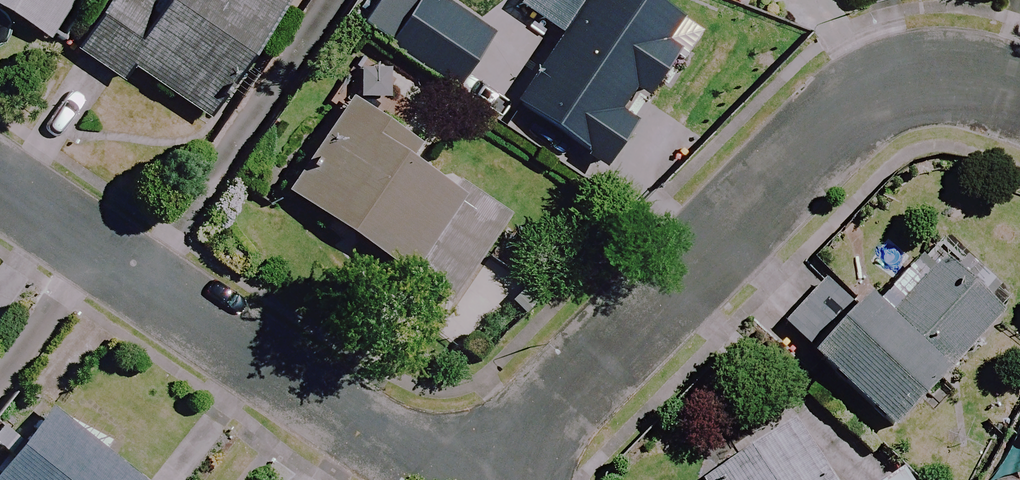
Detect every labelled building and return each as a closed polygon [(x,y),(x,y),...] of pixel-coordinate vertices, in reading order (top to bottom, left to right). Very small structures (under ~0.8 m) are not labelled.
[(42,43),(68,0),(0,0),(0,17),(42,43)] [(283,0),(163,0),(159,7),(149,0),(105,0),(69,54),(116,85),(125,72),(201,123),(284,1),(283,0)] [(424,0),(401,0),(370,45),(446,96),(484,40),(424,0)] [(639,100),(687,27),(645,0),(599,0),(583,24),(569,15),(510,108),(598,165),(632,111),(620,103),(627,92),(639,100)] [(392,146),(338,111),(282,196),(446,303),(499,221),(459,194),(456,199),(387,154),(392,146)] [(938,268),(884,325),(861,303),(854,311),(827,285),(782,333),(811,360),(808,363),(889,439),(997,323),(938,268)] [(108,445),(67,414),(59,425),(38,409),(0,459),(0,479),(130,479),(100,456),(108,445)] [(778,434),(711,479),(810,479),(778,434)]
